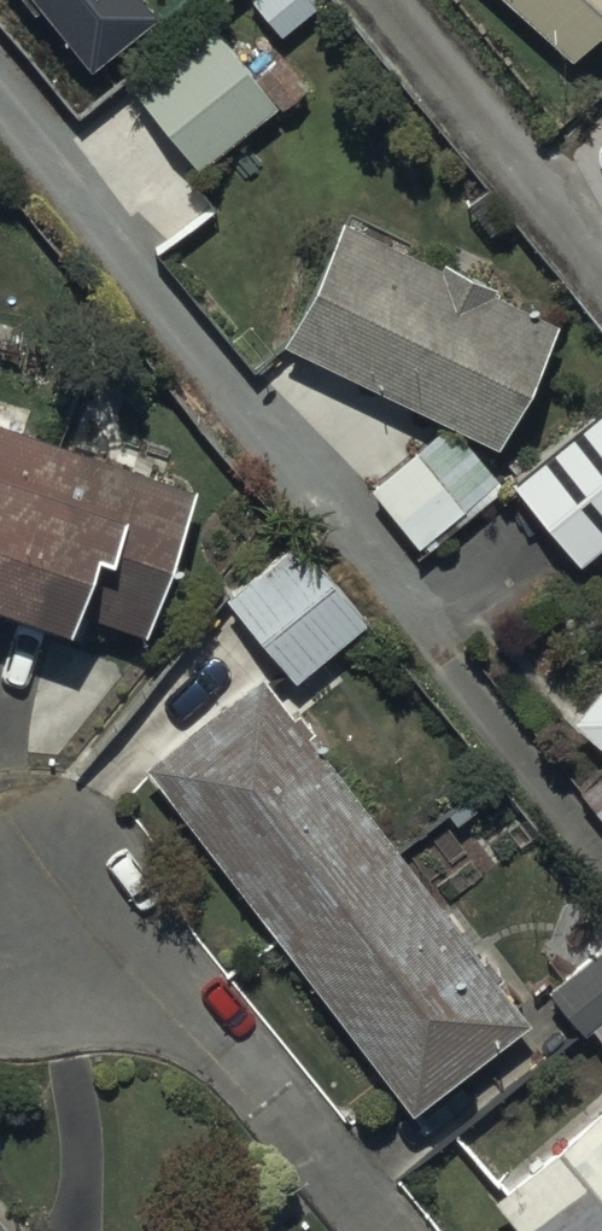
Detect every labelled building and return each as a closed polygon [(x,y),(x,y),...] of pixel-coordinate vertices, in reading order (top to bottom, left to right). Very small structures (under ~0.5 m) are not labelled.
[(89,44),(143,0),(52,0),(89,44)] [(283,29),(314,0),(256,0),(283,29)] [(570,41),(601,5),(601,0),(523,0),(570,41)] [(214,13),(131,75),(195,161),(310,75),(286,42),(253,66),(214,13)] [(438,252),(341,205),(282,326),(495,429),(555,307),(492,277),(494,271),(441,246),(438,252)] [(509,470),(578,552),(601,531),(601,393),(509,470)] [(0,402),(0,595),(81,622),(89,599),(142,617),(190,472),(113,446),(123,417),(75,401),(67,424),(0,402)] [(504,478),(448,412),(371,477),(427,543),(504,478)] [(297,524),(224,585),(296,670),(369,608),(297,524)] [(261,658),(142,752),(413,1096),(526,1007),(494,966),(506,957),(488,934),(482,938),(261,658)] [(570,706),(601,734),(601,669),(570,706)] [(544,829),(493,770),(471,789),(482,802),(471,812),(511,857),(544,829)] [(547,980),(584,1024),(592,1017),(601,1029),(601,935),(547,980)] [(490,1185),(529,1230),(601,1230),(601,1092),(490,1185)] [(0,1209),(0,1230),(18,1230),(0,1209)]
